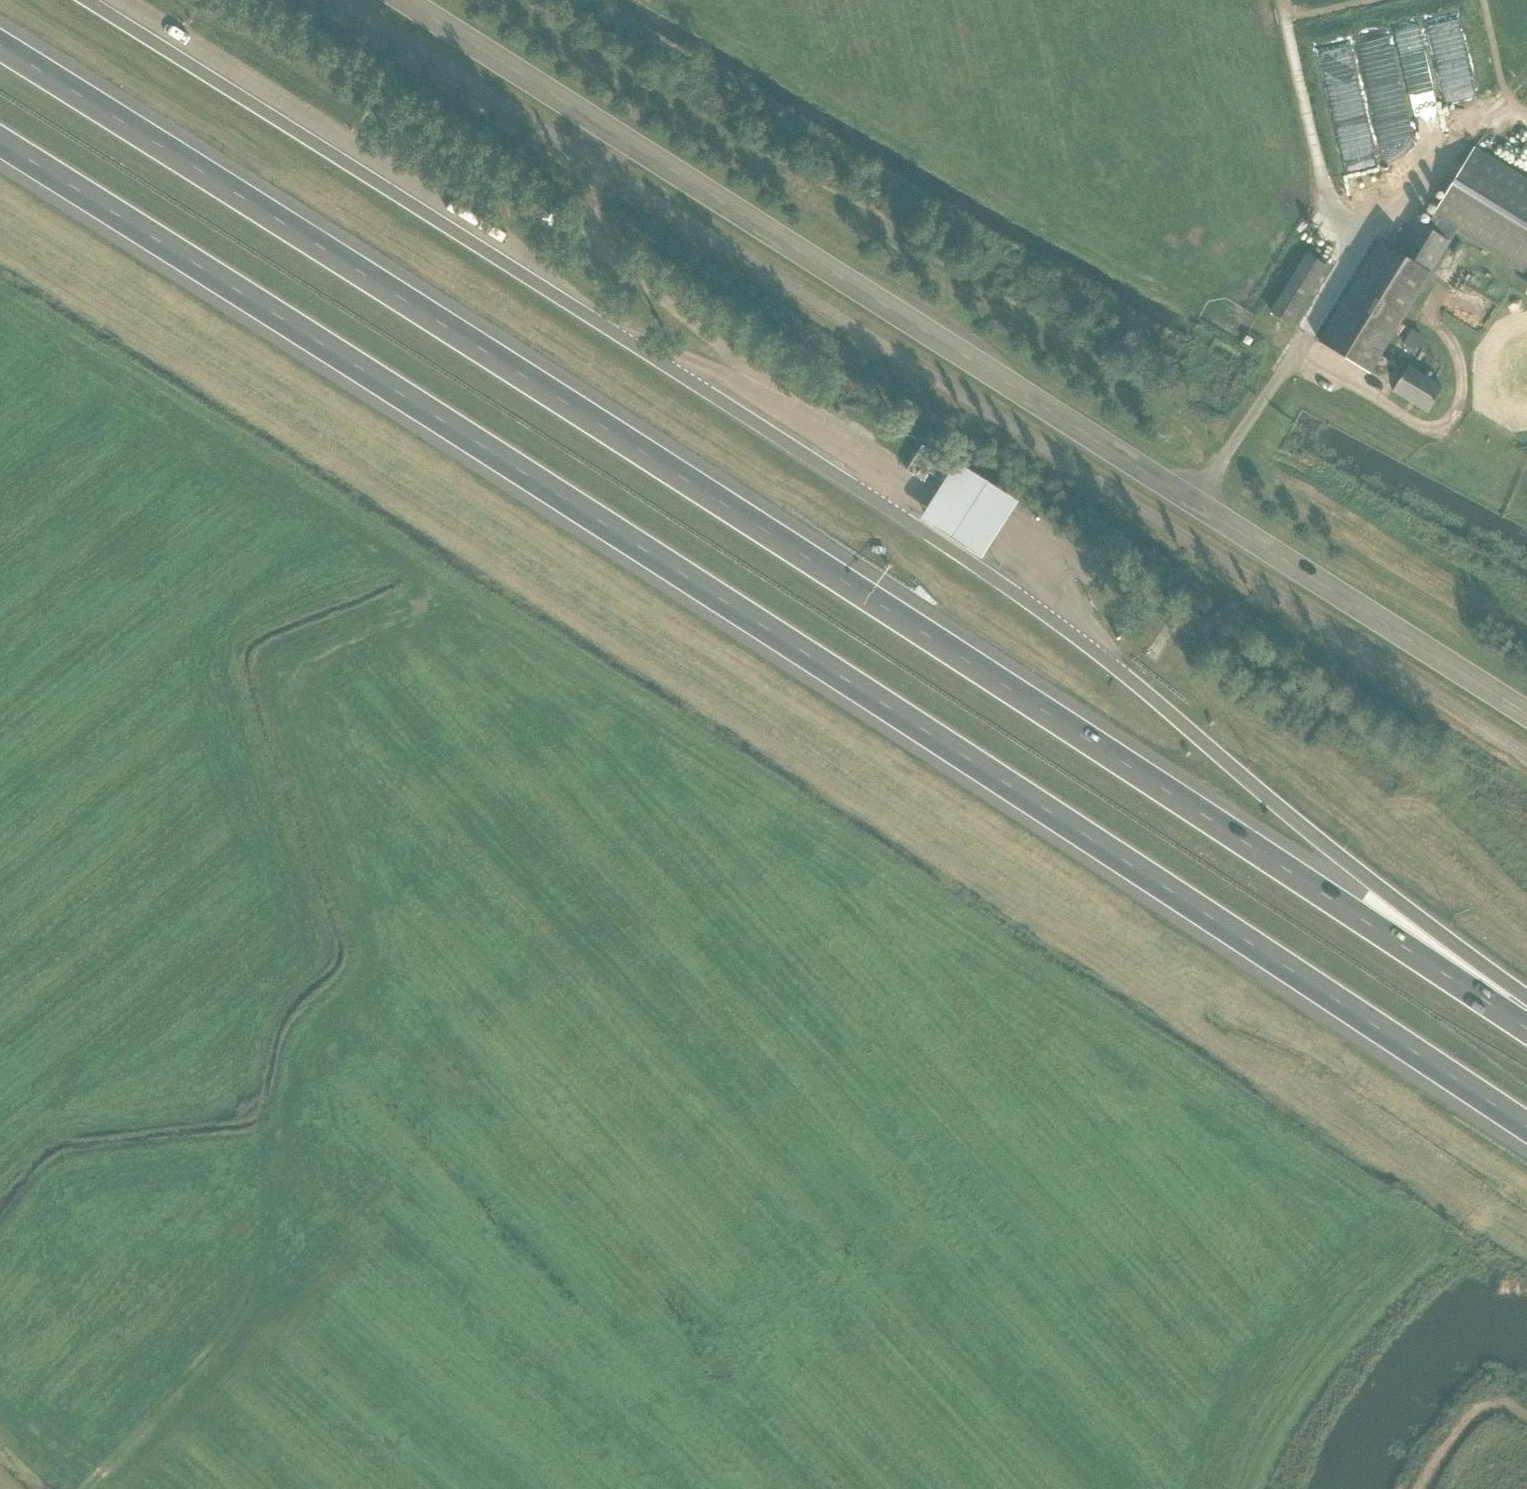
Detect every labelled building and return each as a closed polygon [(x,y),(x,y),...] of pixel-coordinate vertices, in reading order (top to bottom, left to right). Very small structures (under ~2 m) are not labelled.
[(1409,52),(1424,49),(1420,26),(1404,29),(1409,52)] [(1474,148),(1426,228),(1414,220),(1394,252),(1377,241),(1317,340),(1370,372),(1371,371),(1396,386),(1393,390),(1428,411),(1443,387),(1408,366),(1405,370),(1380,355),(1455,231),(1526,274),(1526,180),(1474,148)] [(1290,324),(1325,267),(1304,254),(1270,312),(1290,324)] [(928,472),(945,483),(955,466),(922,445),(907,470),(923,480),(928,472)] [(960,455),(922,513),(985,553),(1022,495),(960,455)]
